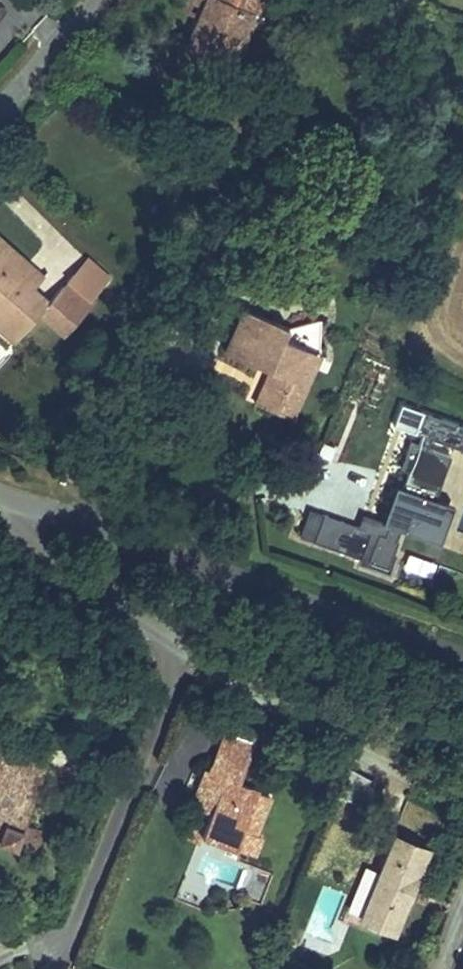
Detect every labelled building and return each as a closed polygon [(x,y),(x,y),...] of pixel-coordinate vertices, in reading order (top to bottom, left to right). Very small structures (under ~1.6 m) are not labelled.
[(227,61),(245,20),(253,24),(262,5),(251,0),(195,0),(186,20),(170,55),(196,67),(203,50),(227,61)] [(196,67),(220,77),(227,61),(203,50),(196,67)] [(8,284),(19,272),(0,255),(0,346),(7,353),(41,314),(27,302),(8,284)] [(38,289),(19,272),(8,284),(27,302),(38,289)] [(279,320),(232,299),(212,345),(249,361),(255,348),(267,353),(247,399),(285,416),(305,370),(283,360),(292,339),(275,331),(279,320)] [(292,339),(283,360),(305,370),(315,349),(292,339)] [(431,467),(407,460),(411,450),(462,467),(462,443),(403,424),(395,446),(402,448),(399,457),(392,455),(383,482),(390,485),(385,501),(378,498),(366,536),(373,539),(369,550),(340,541),(306,530),(297,558),(372,583),(381,554),(380,553),(383,543),(405,549),(417,511),(431,467)] [(423,555),(436,516),(417,511),(405,549),(423,555)] [(297,558),(306,530),(291,525),(282,553),(297,558)] [(369,550),(373,539),(366,536),(344,530),(340,541),(369,550)] [(221,734),(191,804),(217,814),(211,828),(206,839),(231,850),(237,834),(255,841),(272,800),(238,785),(253,748),(221,734)] [(0,761),(0,854),(16,861),(19,854),(42,863),(53,838),(26,827),(46,780),(0,761)] [(217,814),(191,804),(186,818),(211,828),(217,814)] [(392,938),(426,847),(391,834),(357,925),(392,938)] [(213,889),(186,874),(174,898),(205,909),(213,889)]
